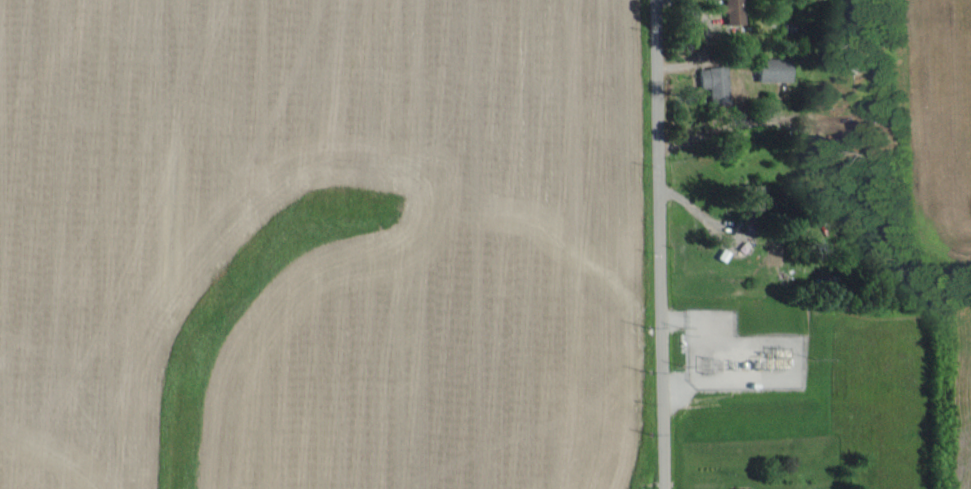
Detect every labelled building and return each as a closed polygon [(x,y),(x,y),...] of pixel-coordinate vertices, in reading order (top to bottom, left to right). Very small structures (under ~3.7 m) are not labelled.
[(724,2),(718,3),(718,11),(725,11),(726,23),(742,22),(741,0),(724,0),(724,2)] [(790,80),(790,58),(757,58),(757,80),(790,80)] [(698,67),(699,87),(708,86),(709,103),(728,101),(725,65),(698,67)]
